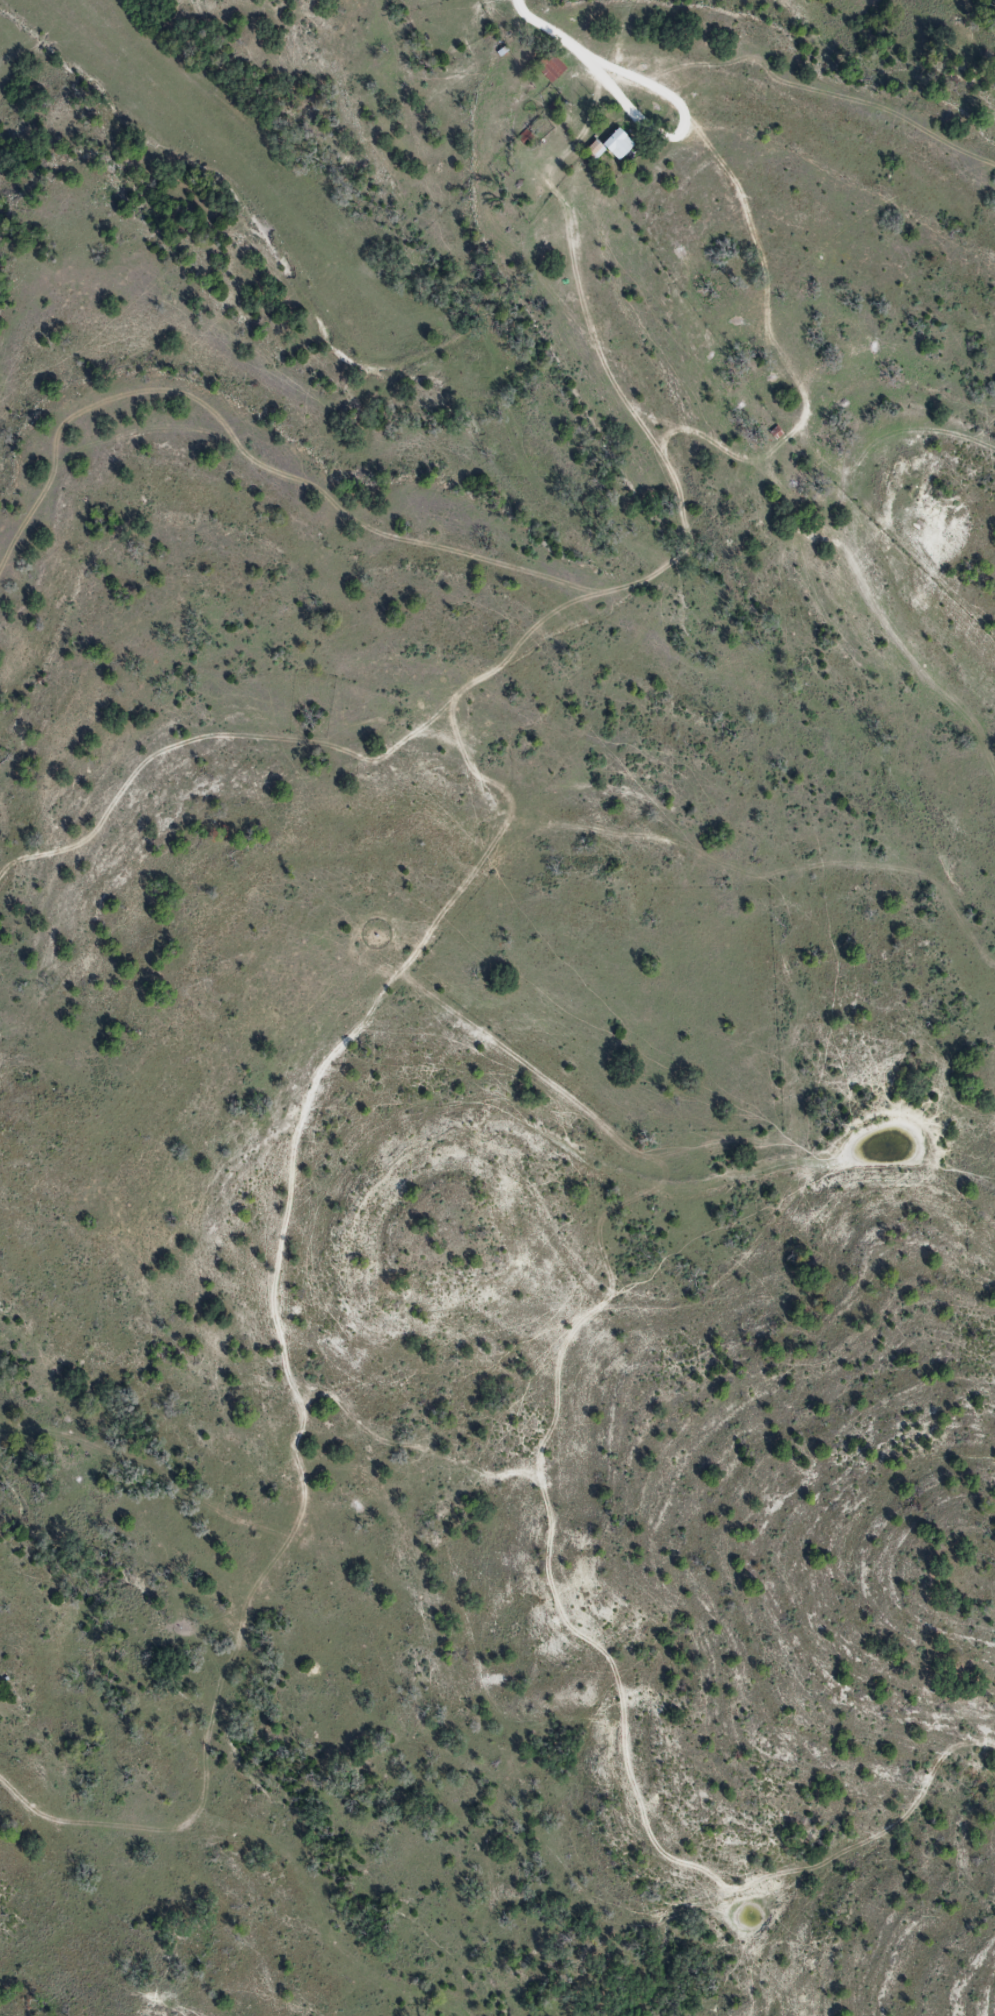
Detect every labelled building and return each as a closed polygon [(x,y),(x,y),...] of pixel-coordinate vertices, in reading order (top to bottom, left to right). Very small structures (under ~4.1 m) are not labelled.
[(535,67),(553,84),(568,70),(550,52),(535,67)] [(601,149),(595,143),(587,153),(596,161),(607,149),(621,162),(636,145),(619,129),(601,149)]
